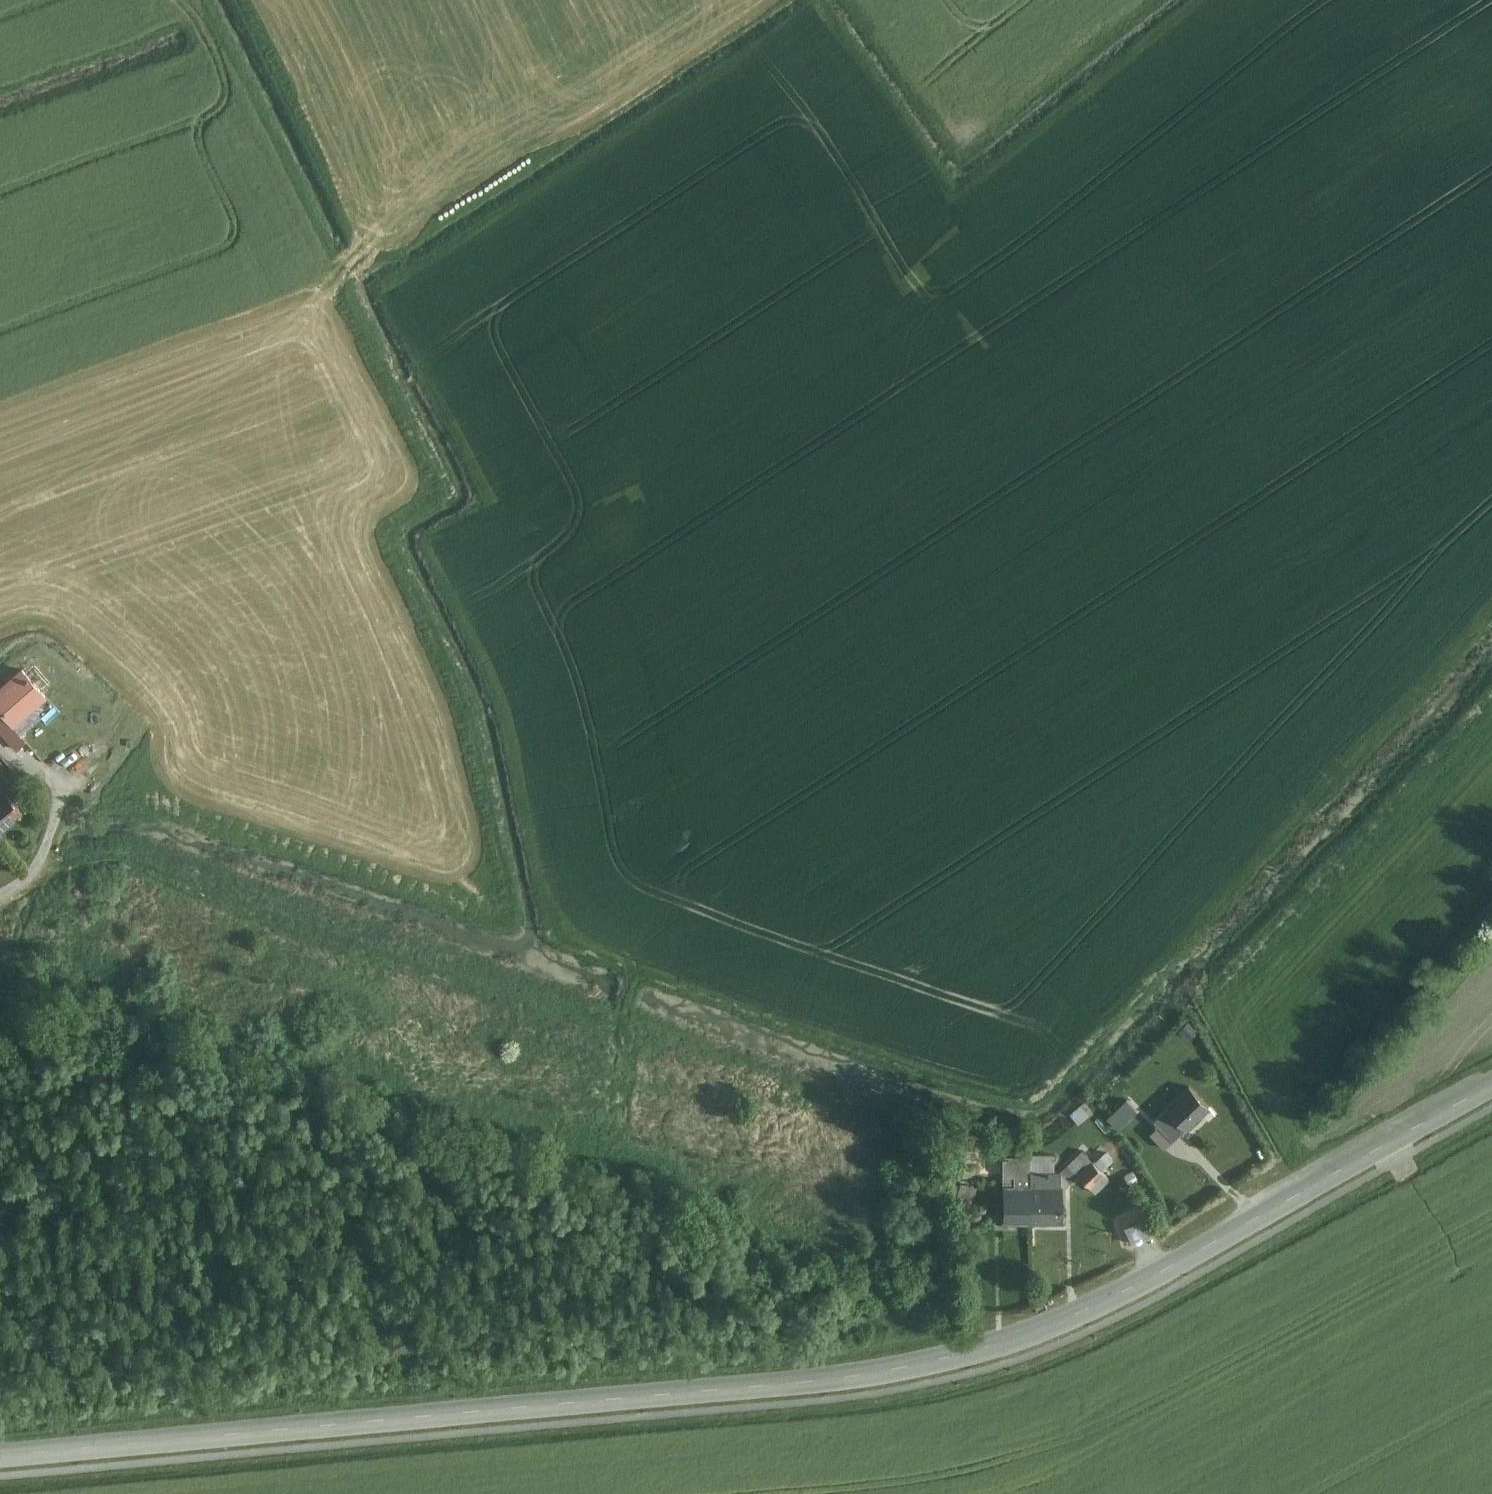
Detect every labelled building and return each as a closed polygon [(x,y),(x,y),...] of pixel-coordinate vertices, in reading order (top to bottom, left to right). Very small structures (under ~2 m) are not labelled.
[(18,665),(0,681),(0,714),(13,729),(48,699),(18,665)] [(0,787),(0,839),(26,815),(0,787)] [(1206,1111),(1180,1085),(1148,1117),(1174,1143),(1206,1111)] [(1138,1113),(1123,1097),(1104,1115),(1119,1131),(1138,1113)] [(1069,1165),(1088,1184),(1115,1159),(1108,1152),(1098,1162),(1086,1149),(1069,1165)] [(1007,1221),(1038,1223),(1040,1183),(1009,1181),(1007,1221)] [(1038,1223),(1069,1224),(1071,1184),(1040,1183),(1038,1223)] [(1141,1210),(1122,1220),(1134,1245),(1154,1235),(1141,1210)]
